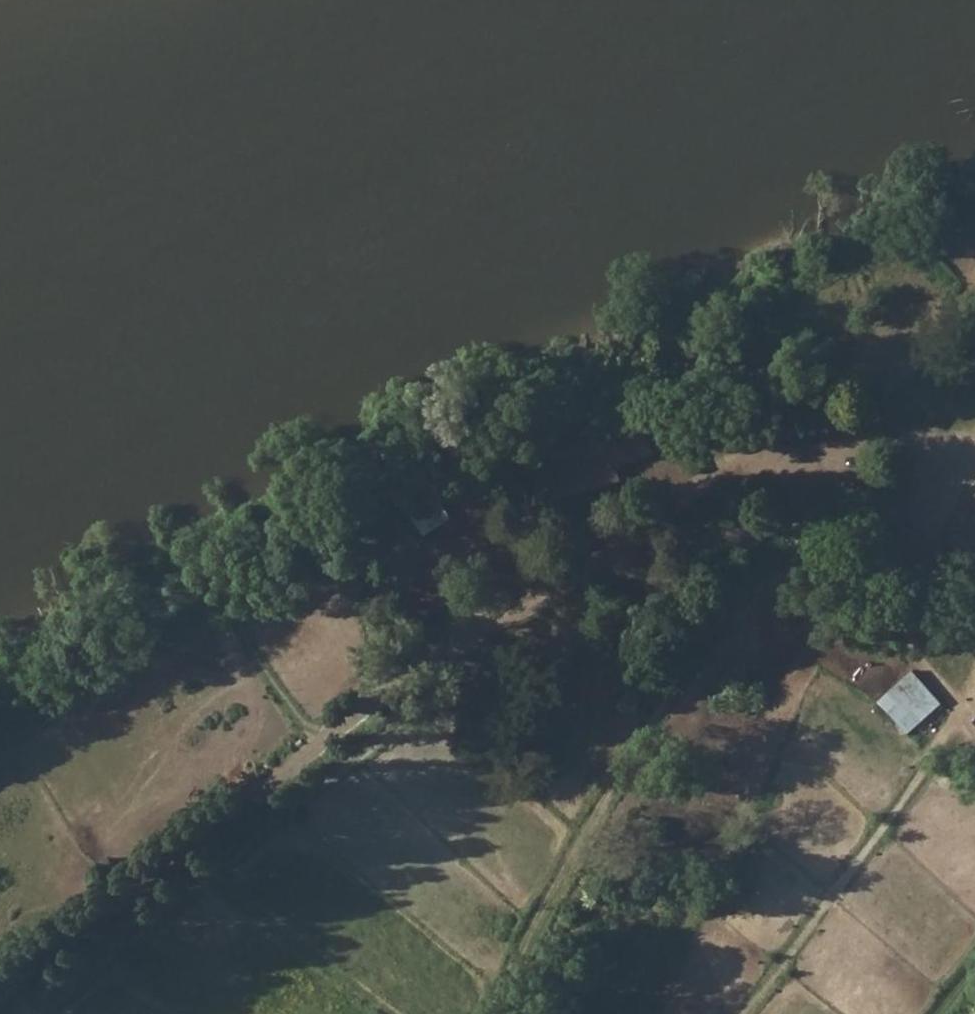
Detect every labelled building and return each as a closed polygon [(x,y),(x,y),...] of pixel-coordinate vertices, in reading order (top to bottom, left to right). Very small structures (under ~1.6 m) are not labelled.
[(881,707),(908,737),(943,707),(916,676),(881,707)]
